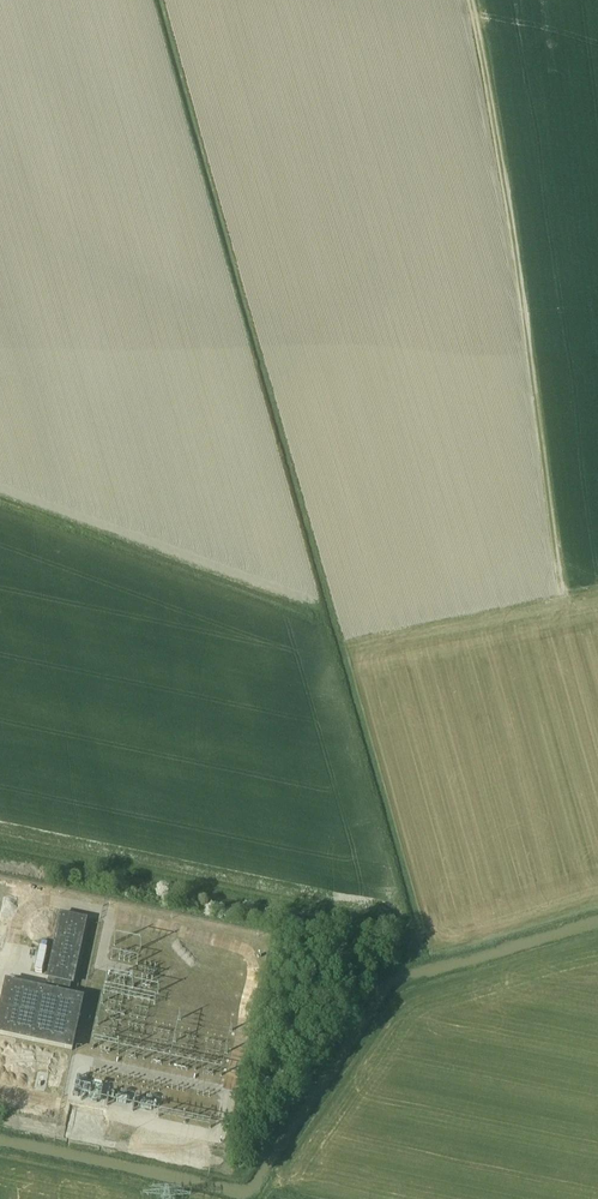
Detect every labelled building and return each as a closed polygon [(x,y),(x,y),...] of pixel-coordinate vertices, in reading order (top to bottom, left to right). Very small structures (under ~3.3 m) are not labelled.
[(62,913),(46,989),(6,981),(0,1012),(0,1033),(73,1049),(84,998),(71,995),(86,919),(62,913)] [(32,1086),(49,1089),(52,1074),(35,1071),(32,1086)]
